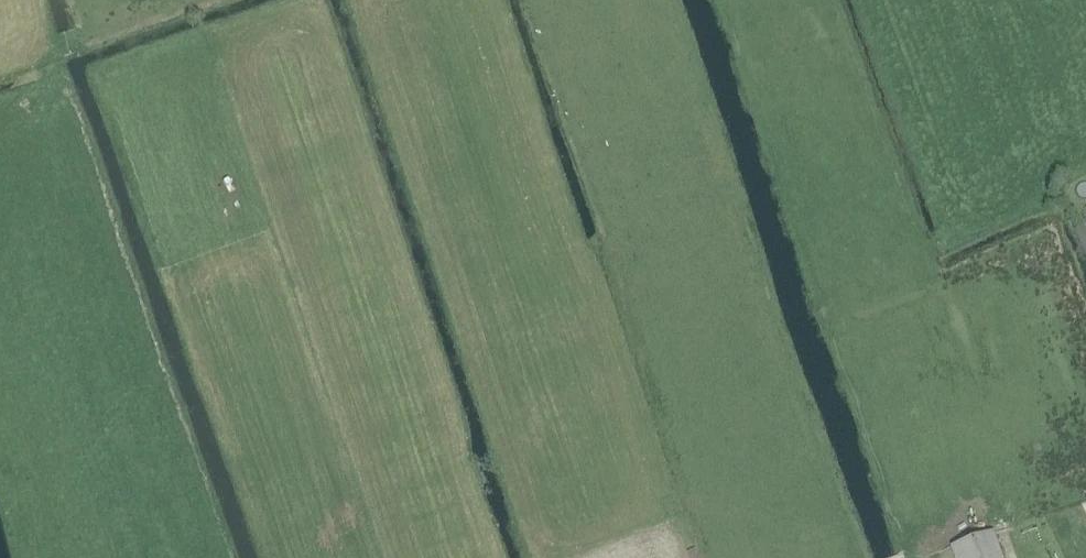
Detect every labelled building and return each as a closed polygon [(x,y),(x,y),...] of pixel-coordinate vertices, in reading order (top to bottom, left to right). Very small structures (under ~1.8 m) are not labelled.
[(955,557),(1002,557),(992,532),(951,547),(955,557)]
